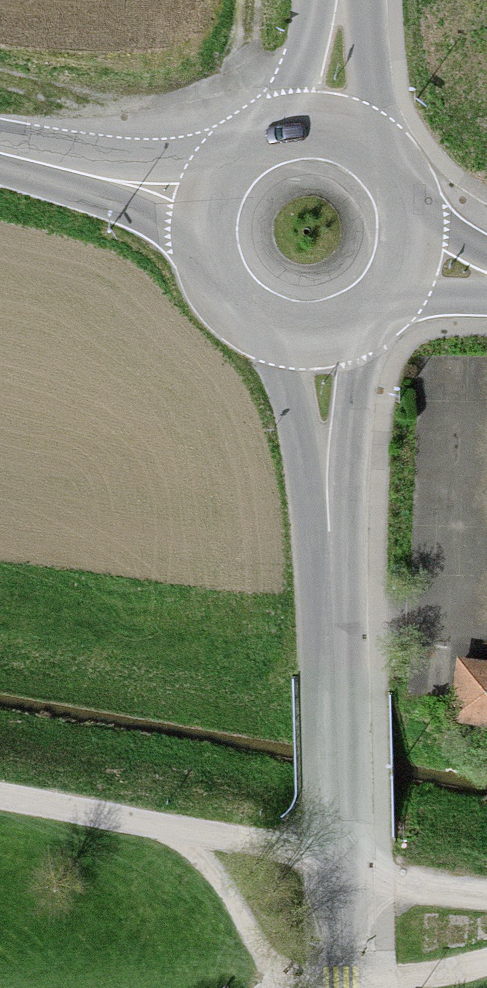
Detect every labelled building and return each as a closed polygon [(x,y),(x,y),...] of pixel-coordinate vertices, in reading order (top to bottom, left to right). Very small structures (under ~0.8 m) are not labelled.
[(460,665),(452,722),(486,727),(486,669),(460,665)]
